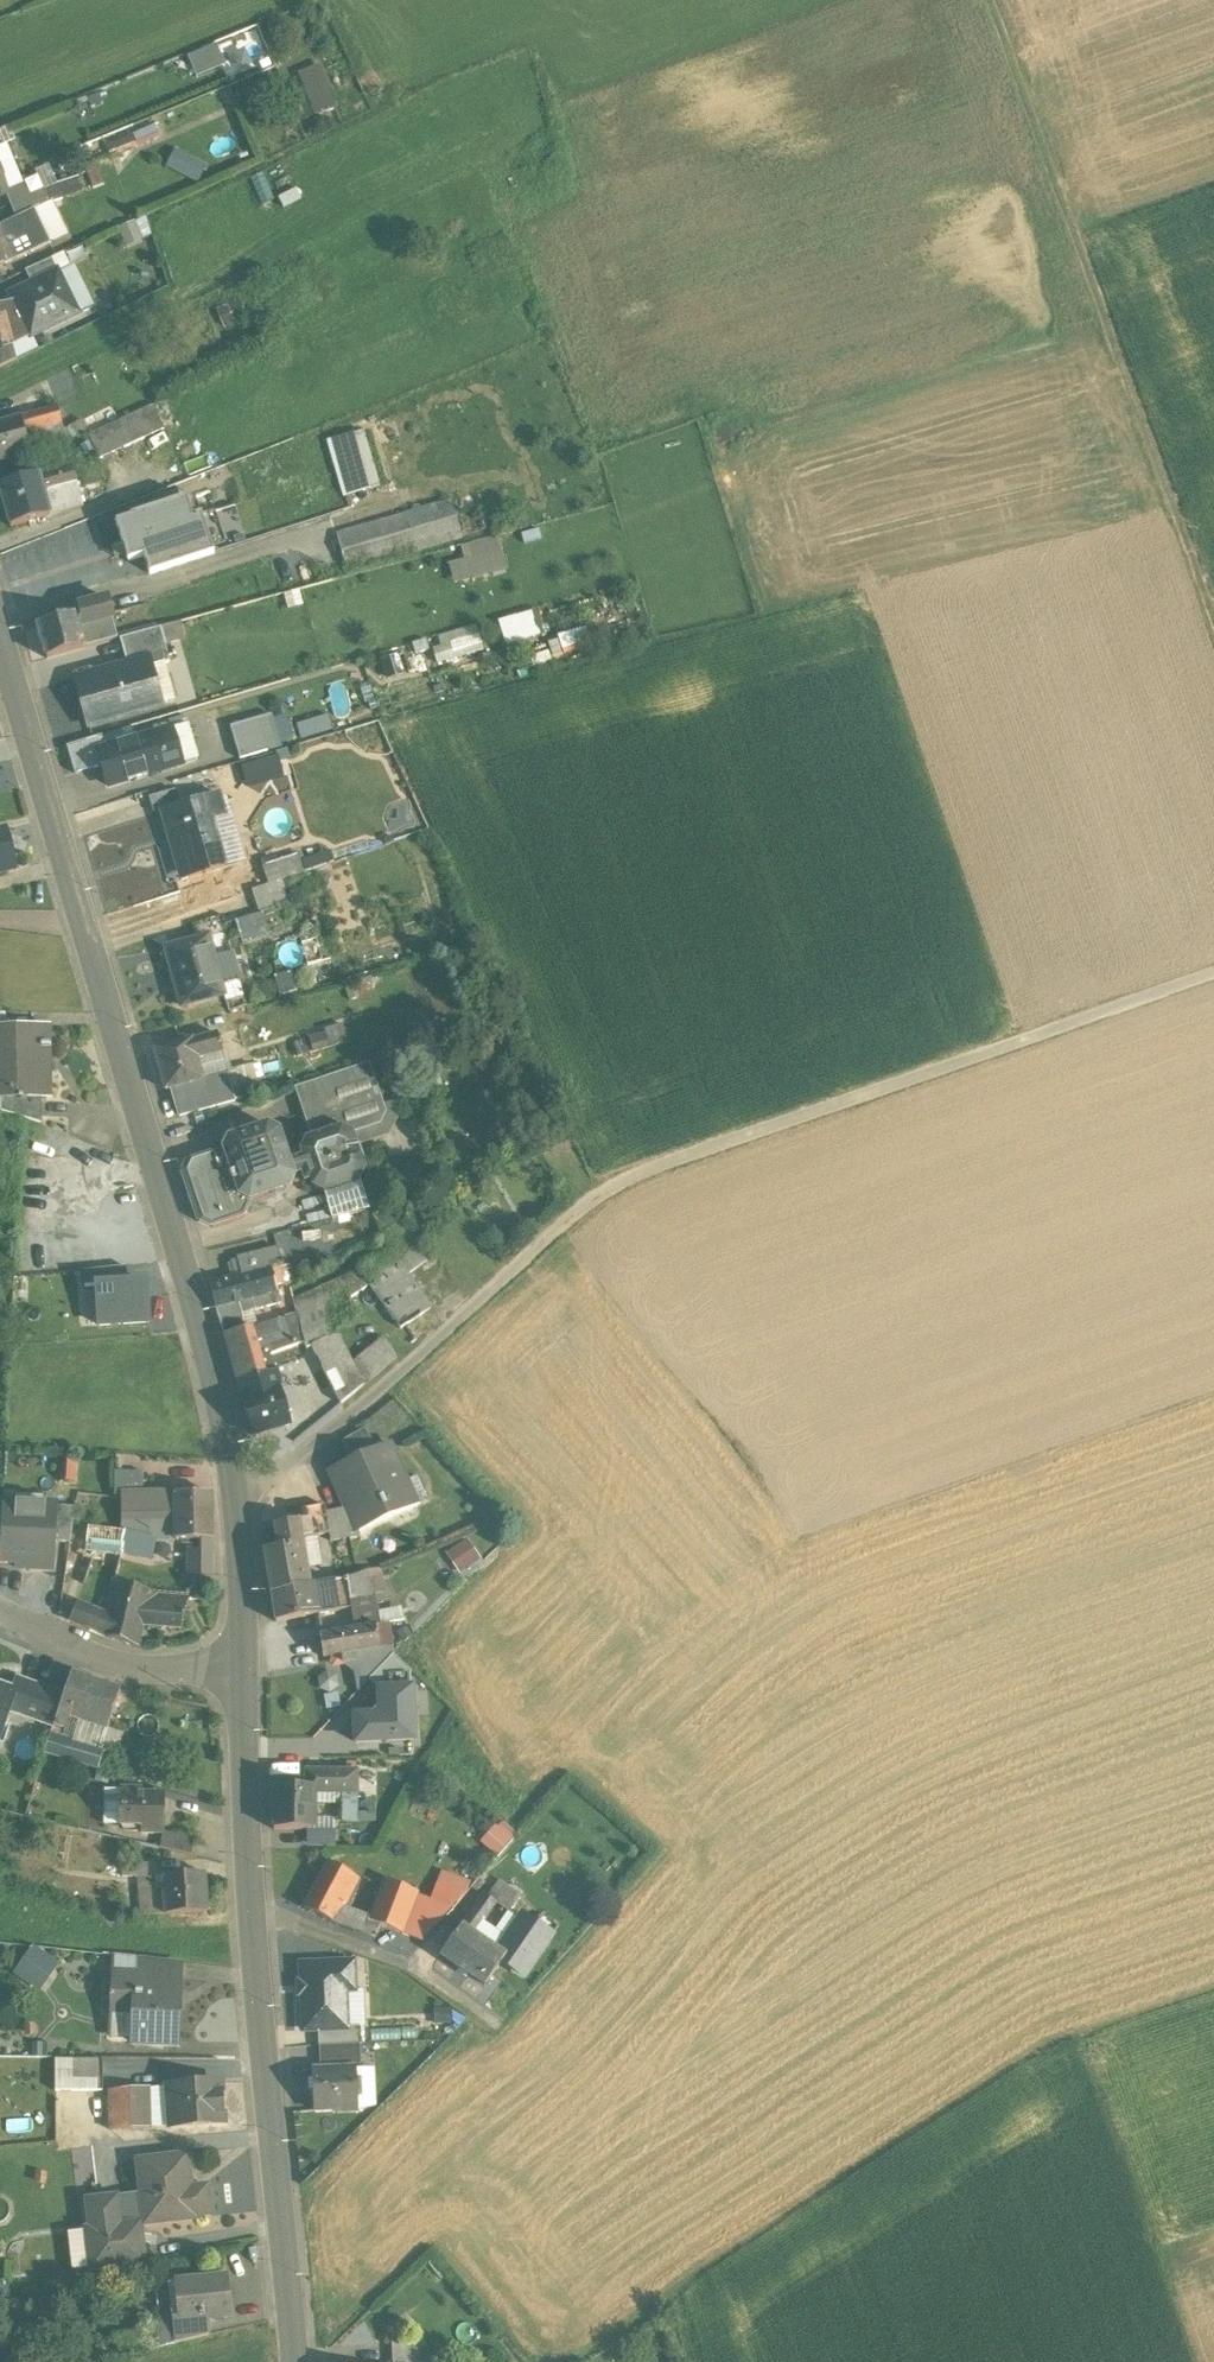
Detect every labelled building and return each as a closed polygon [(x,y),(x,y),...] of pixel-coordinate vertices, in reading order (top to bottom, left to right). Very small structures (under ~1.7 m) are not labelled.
[(217,42),(188,53),(197,75),(226,65),(217,42)] [(324,63),(289,73),(303,117),(337,106),(324,63)] [(175,147),(166,166),(200,181),(208,161),(175,147)] [(37,176),(5,191),(6,192),(5,192),(10,205),(43,189),(37,176)] [(58,185),(43,190),(49,203),(62,198),(58,185)] [(43,189),(10,205),(16,219),(34,210),(49,203),(43,190),(43,189)] [(0,226),(0,246),(5,264),(50,243),(34,210),(16,219),(0,226)] [(51,259),(26,271),(32,284),(57,272),(51,259)] [(32,284),(10,295),(14,302),(31,337),(77,314),(57,272),(32,284)] [(0,304),(0,348),(12,345),(12,346),(31,337),(14,302),(0,304)] [(0,349),(0,367),(16,359),(12,346),(12,345),(0,348),(0,349)] [(75,379),(71,370),(50,381),(54,390),(75,379)] [(152,405),(90,435),(93,442),(100,459),(164,429),(152,405)] [(0,423),(0,462),(30,453),(25,433),(62,423),(57,407),(21,418),(21,417),(0,423)] [(66,443),(62,423),(25,433),(30,453),(66,443)] [(363,432),(329,442),(344,495),(379,485),(363,432)] [(93,442),(78,449),(84,464),(100,459),(93,442)] [(0,486),(0,490),(10,527),(49,516),(43,492),(77,483),(72,467),(39,476),(0,486)] [(43,492),(49,516),(83,506),(77,483),(43,492)] [(186,498),(116,521),(128,561),(144,556),(150,574),(212,554),(200,517),(193,520),(186,498)] [(451,501),(337,535),(347,572),(462,538),(451,501)] [(471,540),(473,558),(452,561),(455,579),(505,572),(500,536),(471,540)] [(108,599),(78,606),(80,613),(74,615),(83,648),(117,638),(117,636),(117,635),(108,599)] [(506,644),(541,633),(534,609),(498,619),(506,644)] [(52,621),(38,625),(47,658),(83,648),(74,615),(64,617),(62,611),(50,614),(52,621)] [(484,649),(476,623),(432,636),(439,662),(484,649)] [(160,627),(119,638),(127,666),(148,660),(150,667),(170,662),(160,627)] [(127,666),(76,680),(88,725),(161,705),(150,667),(148,660),(127,666)] [(297,722),(300,737),(333,729),(330,714),(297,722)] [(258,719),(231,727),(240,759),(267,751),(258,719)] [(105,749),(98,751),(102,765),(108,786),(182,764),(172,729),(105,749)] [(101,735),(66,746),(74,773),(102,765),(98,751),(105,749),(101,735)] [(243,760),(247,797),(289,793),(285,756),(243,760)] [(218,794),(161,811),(168,833),(175,831),(188,878),(224,868),(210,820),(225,816),(218,794)] [(16,869),(6,829),(0,831),(0,873),(16,869)] [(298,854),(262,866),(268,884),(281,880),(304,872),(298,854)] [(179,895),(178,878),(146,880),(146,890),(136,890),(136,897),(179,895)] [(268,884),(252,890),(257,907),(286,897),(281,880),(268,884)] [(241,945),(268,936),(259,909),(232,918),(241,945)] [(208,937),(166,949),(182,1006),(224,995),(208,937)] [(342,1024),(323,1030),(324,1034),(329,1047),(347,1042),(342,1024)] [(0,1029),(0,1098),(41,1097),(50,1097),(49,1067),(47,1067),(47,1048),(49,1048),(49,1045),(47,1045),(46,1029),(49,1029),(49,1027),(0,1029)] [(192,1039),(154,1050),(165,1090),(172,1088),(203,1080),(202,1078),(197,1057),(222,1051),(222,1050),(217,1034),(192,1041),(192,1039)] [(324,1034),(294,1043),(297,1057),(329,1047),(324,1034)] [(222,1051),(197,1057),(202,1078),(227,1071),(222,1051)] [(369,1062),(294,1087),(311,1136),(341,1126),(353,1133),(380,1124),(386,1112),(369,1062)] [(242,1067),(227,1071),(235,1100),(249,1096),(242,1067)] [(203,1080),(172,1088),(180,1116),(235,1100),(227,1071),(202,1078),(203,1080)] [(0,1098),(0,1100),(0,1111),(42,1123),(41,1097),(0,1098)] [(267,1124),(227,1137),(221,1148),(221,1149),(237,1196),(249,1202),(249,1203),(289,1189),(295,1177),(295,1176),(288,1155),(279,1129),(267,1124)] [(189,1126),(177,1131),(178,1136),(191,1132),(189,1126)] [(311,1136),(305,1138),(299,1150),(306,1172),(311,1187),(323,1193),(359,1181),(365,1168),(361,1157),(363,1156),(359,1144),(357,1144),(353,1133),(341,1126),(311,1136)] [(221,1148),(190,1159),(189,1161),(189,1162),(185,1172),(201,1221),(211,1226),(213,1227),(244,1217),(250,1205),(249,1203),(249,1202),(237,1196),(221,1149),(221,1148)] [(299,1150),(288,1155),(295,1176),(306,1172),(299,1150)] [(359,1181),(323,1193),(332,1219),(368,1210),(359,1181)] [(427,1259),(403,1225),(381,1238),(388,1250),(389,1249),(408,1275),(427,1259)] [(312,1240),(289,1253),(301,1277),(317,1267),(325,1264),(312,1240)] [(276,1248),(237,1258),(242,1275),(210,1283),(216,1307),(258,1296),(266,1323),(250,1327),(259,1359),(270,1355),(306,1342),(299,1321),(294,1301),(289,1287),(281,1291),(283,1280),(283,1271),(282,1265),(276,1248)] [(388,1250),(359,1270),(370,1285),(400,1329),(431,1308),(408,1275),(389,1249),(388,1250)] [(98,1286),(127,1284),(126,1269),(84,1272),(86,1287),(98,1286)] [(370,1285),(359,1270),(355,1274),(364,1289),(370,1285)] [(354,1272),(294,1301),(299,1321),(332,1308),(336,1317),(353,1309),(348,1299),(364,1289),(355,1274),(354,1272)] [(150,1324),(147,1283),(127,1284),(98,1286),(100,1327),(150,1324)] [(332,1308),(299,1321),(306,1342),(308,1349),(312,1347),(311,1346),(336,1333),(336,1317),(332,1308)] [(259,1359),(250,1327),(224,1334),(237,1380),(274,1369),(270,1355),(259,1359)] [(336,1333),(311,1346),(321,1367),(341,1404),(363,1386),(351,1363),(336,1333)] [(383,1337),(351,1363),(363,1386),(376,1375),(396,1356),(383,1337)] [(306,1342),(270,1355),(274,1369),(309,1356),(307,1349),(308,1349),(306,1342)] [(274,1369),(237,1380),(242,1397),(279,1386),(274,1369)] [(279,1386),(242,1397),(253,1435),(284,1426),(290,1424),(282,1397),(279,1386)] [(348,1453),(373,1440),(366,1427),(341,1439),(348,1453)] [(390,1445),(330,1472),(346,1508),(353,1523),(354,1523),(413,1496),(390,1445)] [(75,1463),(58,1462),(57,1481),(74,1482),(75,1463)] [(142,1473),(115,1473),(115,1488),(142,1488),(142,1473)] [(212,1540),(212,1493),(150,1494),(152,1540),(156,1540),(191,1540),(212,1540)] [(152,1540),(150,1494),(121,1494),(122,1521),(126,1532),(127,1532),(152,1540)] [(18,1497),(17,1504),(2,1503),(0,1540),(0,1562),(18,1563),(17,1568),(52,1570),(54,1541),(56,1506),(41,1505),(41,1498),(18,1497)] [(324,1505),(294,1511),(296,1521),(298,1520),(301,1539),(329,1534),(326,1512),(324,1505)] [(75,1507),(56,1506),(54,1541),(70,1542),(75,1507)] [(353,1523),(346,1508),(326,1512),(329,1534),(331,1541),(360,1536),(354,1523),(353,1523)] [(296,1521),(275,1524),(279,1547),(302,1543),(301,1539),(298,1520),(296,1521)] [(114,1530),(88,1527),(85,1550),(119,1554),(124,1531),(114,1530)] [(127,1532),(126,1532),(124,1531),(119,1554),(120,1555),(114,1583),(122,1585),(143,1590),(145,1583),(156,1540),(152,1540),(127,1532)] [(447,1550),(459,1570),(481,1558),(469,1538),(447,1550)] [(212,1591),(212,1540),(191,1540),(190,1576),(194,1576),(193,1589),(212,1591)] [(279,1547),(263,1550),(271,1593),(309,1586),(302,1543),(279,1547)] [(374,1592),(386,1590),(382,1567),(370,1569),(374,1592)] [(367,1572),(349,1578),(349,1579),(352,1598),(349,1598),(354,1630),(375,1626),(380,1625),(367,1572)] [(349,1579),(313,1585),(316,1604),(349,1598),(352,1598),(349,1579)] [(156,1587),(145,1583),(143,1590),(151,1593),(154,1593),(156,1587)] [(143,1590),(122,1585),(107,1637),(137,1648),(143,1625),(151,1593),(143,1590)] [(309,1586),(271,1593),(276,1622),(318,1614),(316,1604),(313,1585),(309,1586)] [(188,1597),(161,1595),(154,1593),(151,1593),(143,1625),(181,1628),(188,1597)] [(380,1625),(375,1626),(379,1649),(391,1647),(388,1624),(380,1625)] [(354,1630),(320,1635),(323,1658),(341,1655),(379,1649),(375,1626),(354,1630)] [(352,1671),(358,1691),(393,1655),(391,1647),(379,1649),(341,1655),(343,1666),(352,1671)] [(393,1655),(369,1680),(378,1690),(411,1689),(410,1672),(393,1655)] [(120,1690),(71,1674),(64,1696),(62,1701),(69,1703),(83,1708),(79,1719),(108,1729),(120,1690)] [(64,1696),(18,1680),(14,1691),(15,1692),(8,1712),(53,1728),(62,1701),(64,1696)] [(8,1712),(15,1692),(14,1691),(0,1686),(0,1735),(8,1712)] [(355,1718),(356,1743),(413,1741),(412,1689),(378,1690),(379,1711),(374,1717),(355,1718)] [(62,1701),(53,1728),(50,1737),(59,1739),(69,1703),(62,1701)] [(69,1703),(59,1739),(104,1752),(106,1747),(102,1745),(108,1729),(79,1719),(83,1708),(69,1703)] [(59,1739),(50,1737),(44,1755),(98,1771),(104,1752),(59,1739)] [(357,1764),(346,1764),(346,1771),(336,1771),(336,1793),(341,1793),(356,1793),(357,1764)] [(336,1771),(305,1771),(305,1779),(305,1787),(314,1787),(314,1793),(336,1793),(336,1771)] [(305,1779),(294,1779),(294,1787),(274,1787),(274,1830),(314,1830),(314,1793),(314,1787),(305,1787),(305,1779)] [(142,1789),(121,1789),(120,1826),(141,1826),(141,1833),(163,1833),(163,1795),(142,1794),(142,1789)] [(356,1793),(341,1793),(341,1822),(356,1822),(356,1793)] [(485,1838),(500,1851),(516,1832),(500,1819),(485,1838)] [(164,1831),(162,1848),(193,1852),(195,1835),(164,1831)] [(332,1866),(328,1863),(303,1909),(331,1922),(340,1906),(357,1875),(334,1862),(332,1866)] [(205,1874),(162,1876),(162,1877),(155,1877),(156,1883),(163,1883),(165,1914),(207,1911),(205,1874)] [(507,1911),(519,1895),(499,1881),(488,1897),(495,1902),(507,1911)] [(386,1883),(373,1920),(380,1923),(379,1926),(401,1934),(414,1897),(416,1893),(386,1883)] [(484,1894),(462,1925),(473,1933),(495,1902),(488,1897),(484,1894)] [(451,1911),(414,1897),(401,1934),(423,1942),(451,1911)] [(373,1920),(360,1915),(340,1906),(331,1922),(353,1931),(374,1939),(379,1926),(380,1923),(373,1920)] [(502,1961),(524,1976),(549,1939),(532,1928),(535,1923),(522,1915),(498,1951),(505,1956),(502,1961)] [(462,1925),(440,1955),(485,1985),(504,1957),(505,1956),(498,1951),(478,1938),(473,1933),(462,1925)] [(13,1971),(41,1990),(61,1962),(33,1943),(13,1971)] [(176,1961),(144,1957),(143,1975),(175,1976),(176,1961)] [(319,2030),(348,2029),(347,1992),(355,1991),(354,1961),(302,1963),(305,2030),(319,2030)] [(143,1975),(114,1973),(112,2015),(134,2015),(132,2043),(177,2045),(179,2011),(174,2010),(175,1976),(143,1975)] [(348,2029),(319,2030),(320,2046),(361,2045),(361,2028),(348,2029)] [(102,2060),(55,2060),(55,2091),(102,2091),(102,2060)] [(355,2068),(312,2070),(314,2111),(334,2110),(334,2111),(357,2110),(355,2068)] [(219,2083),(169,2087),(172,2127),(222,2123),(219,2083)] [(149,2087),(111,2090),(111,2131),(151,2128),(149,2087)] [(76,2190),(97,2189),(95,2146),(74,2146),(76,2190)] [(187,2155),(137,2161),(141,2194),(145,2225),(194,2219),(194,2216),(210,2215),(207,2186),(190,2188),(187,2155)] [(141,2194),(115,2197),(115,2198),(119,2228),(139,2225),(145,2225),(141,2194)] [(115,2198),(87,2201),(91,2230),(87,2230),(90,2269),(143,2263),(139,2225),(119,2228),(115,2198)] [(225,2279),(177,2284),(180,2317),(180,2319),(207,2317),(207,2318),(229,2315),(225,2279)] [(207,2317),(180,2319),(180,2317),(172,2318),(175,2343),(209,2335),(207,2318),(207,2317)]
